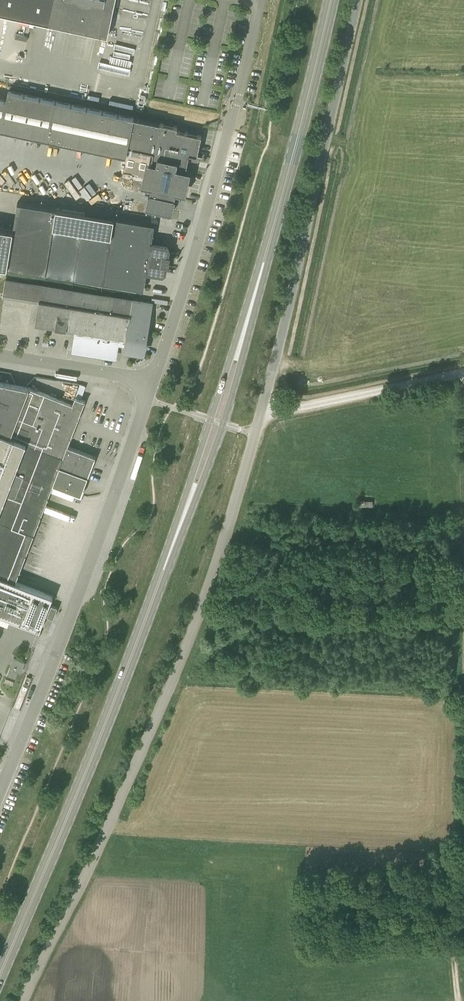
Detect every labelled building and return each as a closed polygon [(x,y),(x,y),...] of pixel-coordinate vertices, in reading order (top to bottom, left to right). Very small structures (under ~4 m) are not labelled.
[(32,20),(48,23),(107,36),(137,42),(146,0),(0,0),(0,13),(32,20)] [(126,157),(128,147),(153,152),(151,161),(146,160),(141,184),(146,185),(145,191),(150,192),(146,209),(171,214),(175,198),(180,199),(180,196),(186,171),(186,167),(188,167),(189,166),(190,166),(191,165),(192,164),(193,163),(194,161),(195,160),(196,159),(196,157),(197,156),(197,154),(201,136),(176,130),(177,127),(159,123),(8,91),(6,100),(0,99),(0,130),(126,157)] [(7,267),(144,290),(147,271),(162,274),(165,272),(166,265),(168,266),(170,255),(168,255),(169,248),(167,245),(151,243),(154,224),(114,218),(85,213),(56,208),(17,202),(13,230),(0,228),(0,266),(7,267)] [(150,319),(152,303),(72,290),(36,284),(5,279),(3,296),(39,301),(35,326),(125,340),(126,338),(131,339),(131,343),(140,344),(140,346),(142,346),(145,327),(147,327),(148,319),(150,319)] [(29,387),(0,381),(0,614),(39,629),(52,596),(15,581),(53,483),(81,494),(88,476),(89,473),(94,461),(93,460),(95,457),(95,458),(95,456),(94,456),(82,451),(81,451),(69,446),(68,445),(84,402),(85,400),(84,400),(75,397),(72,403),(29,387)] [(53,618),(57,607),(51,605),(47,616),(53,618)] [(22,668),(24,662),(13,658),(7,674),(15,677),(19,667),(22,668)]
